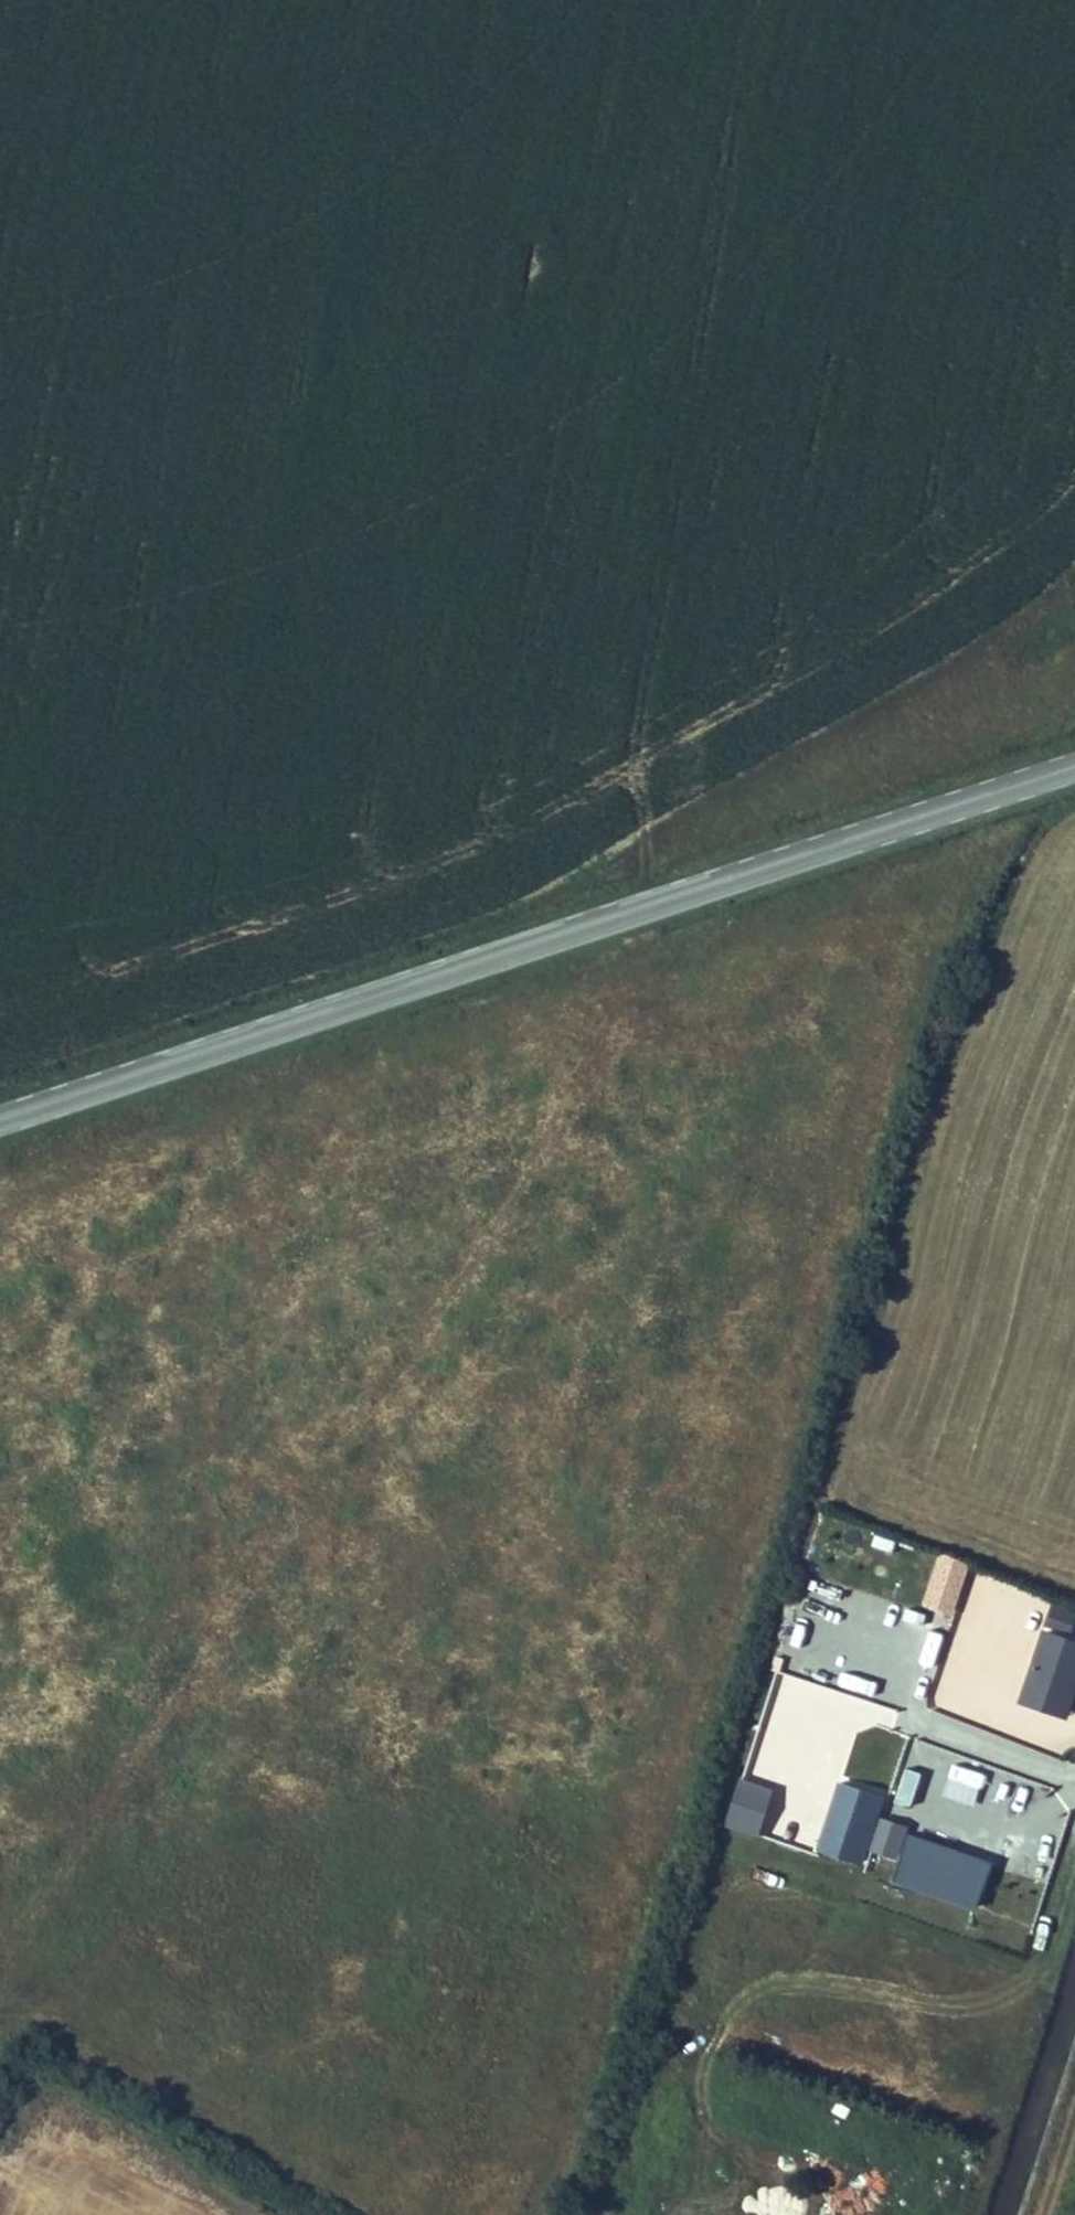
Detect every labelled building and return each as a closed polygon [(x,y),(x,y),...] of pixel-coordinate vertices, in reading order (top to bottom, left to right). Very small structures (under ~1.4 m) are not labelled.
[(953,1618),(971,1563),(939,1552),(920,1607),(953,1618)] [(1043,1625),(1052,1594),(967,1570),(929,1706),(979,1720),(988,1689),(1014,1696),(1029,1641),(1009,1636),(1015,1617),(1043,1625)] [(1071,1635),(1074,1625),(1074,1604),(1056,1597),(1046,1626),(1071,1635)] [(1074,1697),(1074,1640),(1041,1629),(1016,1704),(1067,1721),(1074,1697)] [(893,1731),(899,1709),(783,1674),(761,1749),(787,1757),(788,1755),(843,1772),(858,1721),(893,1731)] [(738,1776),(720,1826),(757,1840),(776,1790),(738,1776)] [(871,1854),(901,1859),(906,1823),(876,1819),(871,1854)] [(892,1887),(957,1907),(966,1880),(973,1858),(910,1838),(902,1865),(899,1864),(892,1887)]
